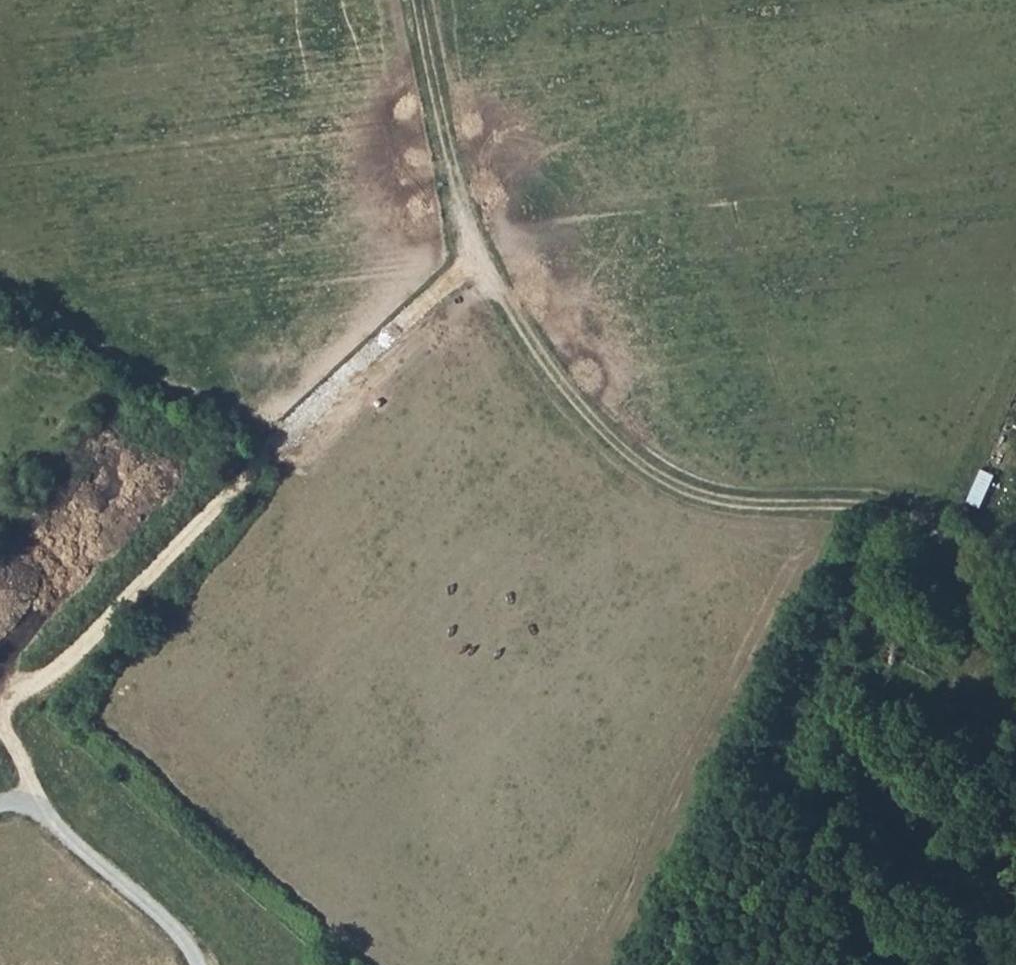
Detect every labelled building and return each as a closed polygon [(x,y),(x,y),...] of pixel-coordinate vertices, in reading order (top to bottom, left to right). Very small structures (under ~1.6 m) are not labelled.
[(970,500),(982,508),(997,474),(984,468),(970,500)]
